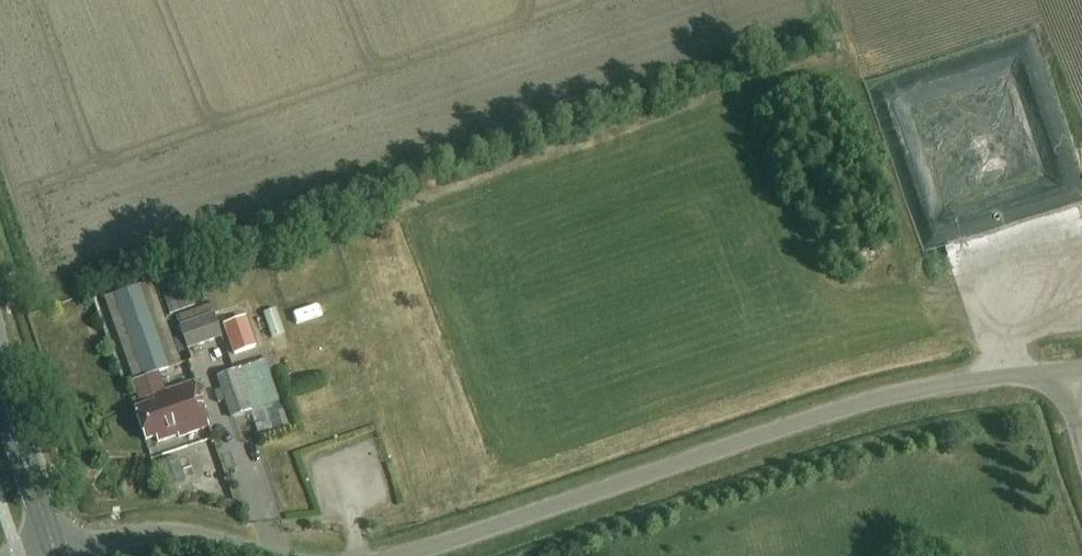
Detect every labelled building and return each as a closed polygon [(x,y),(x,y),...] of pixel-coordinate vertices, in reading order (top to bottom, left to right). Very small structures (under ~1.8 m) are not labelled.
[(966,185),(973,216),(1008,209),(1001,178),(966,185)] [(159,272),(168,296),(164,297),(170,315),(196,306),(190,288),(192,287),(184,263),(159,272)] [(134,381),(143,407),(133,411),(145,443),(155,440),(157,444),(178,437),(179,440),(208,429),(193,386),(167,395),(159,372),(181,364),(152,282),(104,299),(134,381)] [(277,309),(264,313),(272,338),(285,334),(277,309)] [(214,314),(179,326),(188,351),(223,339),(214,314)] [(248,326),(226,334),(234,356),(256,348),(248,326)] [(262,363),(216,378),(232,420),(277,404),(262,363)] [(160,463),(168,489),(186,483),(177,457),(160,463)]
